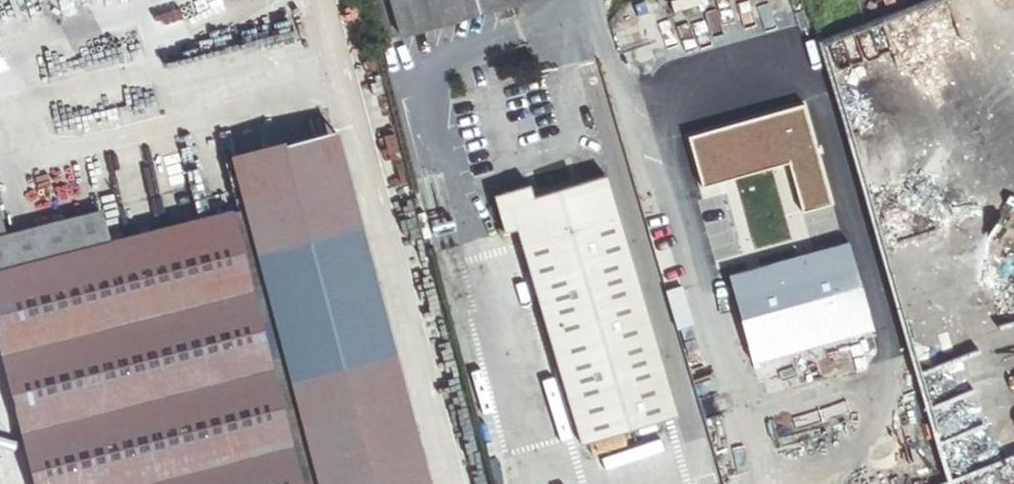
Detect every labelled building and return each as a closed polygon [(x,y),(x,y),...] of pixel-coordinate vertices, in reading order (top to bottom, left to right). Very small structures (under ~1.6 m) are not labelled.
[(391,0),(366,0),(377,39),(400,33),(391,0)] [(400,33),(517,0),(391,0),(400,33)] [(788,164),(801,210),(832,202),(804,103),(687,136),(702,189),(788,164)] [(339,126),(232,153),(245,204),(231,208),(302,483),(430,483),(339,126)] [(677,416),(607,176),(532,198),(529,185),(493,195),(504,232),(518,228),(519,229),(582,444),(677,416)] [(36,483),(302,483),(231,208),(110,239),(103,210),(7,235),(0,236),(0,344),(36,483)] [(731,275),(755,362),(874,329),(850,243),(778,262),(739,273),(731,275)] [(682,288),(668,292),(679,330),(693,326),(682,288)] [(931,387),(969,376),(952,316),(915,326),(931,387)]
